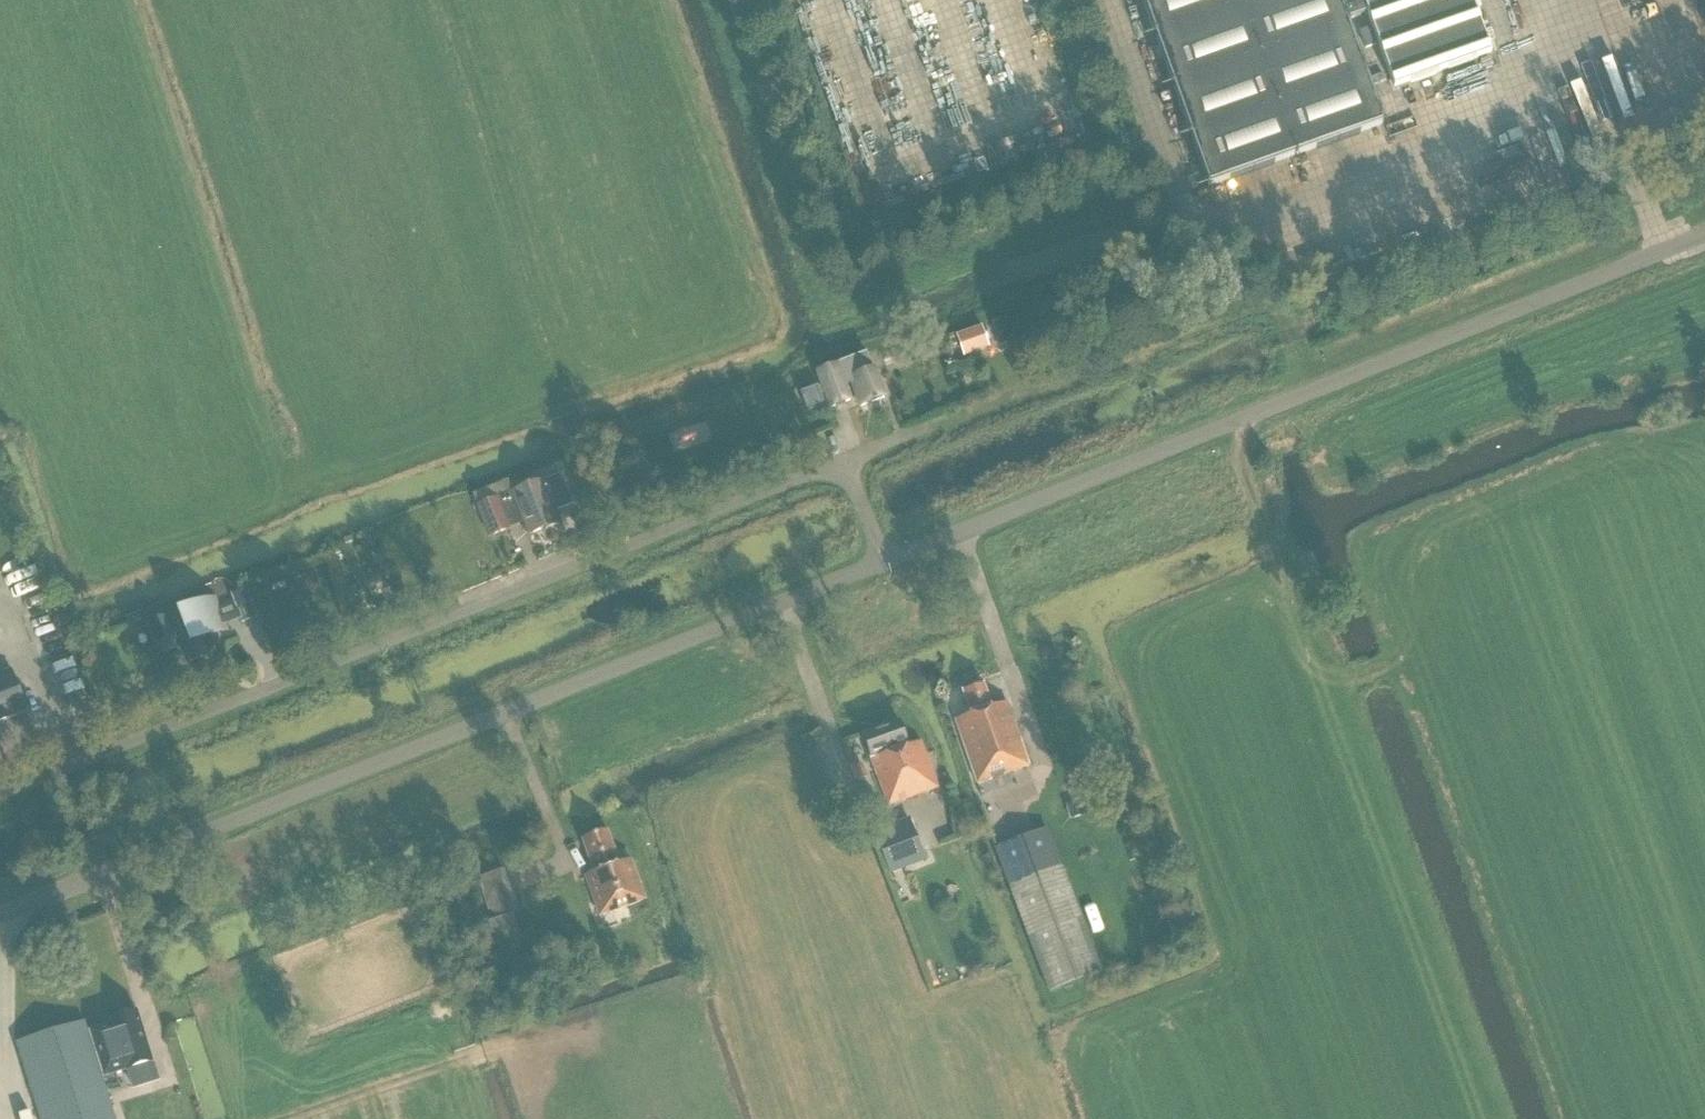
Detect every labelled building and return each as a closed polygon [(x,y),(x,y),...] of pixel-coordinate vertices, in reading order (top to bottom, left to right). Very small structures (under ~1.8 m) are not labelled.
[(1381,54),(1394,88),(1490,54),(1471,0),(1142,0),(1208,186),(1384,126),(1346,17),(1366,10),(1381,54)] [(1369,28),(1359,31),(1365,48),(1376,44),(1369,28)] [(1000,345),(1012,340),(1005,319),(992,323),(1000,345)] [(982,325),(956,335),(964,356),(990,347),(982,325)] [(868,353),(818,372),(831,408),(850,401),(842,380),(850,377),(861,406),(884,397),(868,353)] [(544,481),(478,507),(490,536),(509,529),(506,522),(522,516),(529,535),(560,523),(556,512),(573,505),(560,474),(544,481)] [(258,617),(248,588),(231,594),(241,623),(258,617)] [(199,606),(199,605),(148,625),(159,654),(183,645),(190,662),(208,655),(202,638),(210,635),(210,633),(228,626),(218,599),(199,606)] [(27,710),(11,667),(0,671),(0,720),(27,710)] [(977,784),(1029,765),(1007,702),(991,707),(983,684),(963,691),(971,714),(955,720),(977,784)] [(889,805),(938,787),(921,741),(908,746),(899,721),(862,734),(871,758),(873,757),(877,767),(874,767),(889,805)] [(857,780),(866,777),(861,764),(852,767),(857,780)] [(909,819),(874,833),(885,861),(920,848),(909,819)] [(1019,907),(1064,891),(1040,828),(995,844),(1019,907)] [(600,916),(645,900),(631,859),(620,862),(609,829),(583,838),(595,872),(585,875),(600,916)] [(493,915),(519,907),(506,868),(481,876),(493,915)] [(1064,891),(1019,907),(1050,990),(1094,973),(1064,891)] [(17,1043),(40,1118),(115,1118),(104,1082),(102,1077),(127,1069),(129,1074),(133,1086),(158,1078),(153,1061),(137,1011),(112,1019),(113,1023),(88,1031),(85,1022),(17,1043)]
